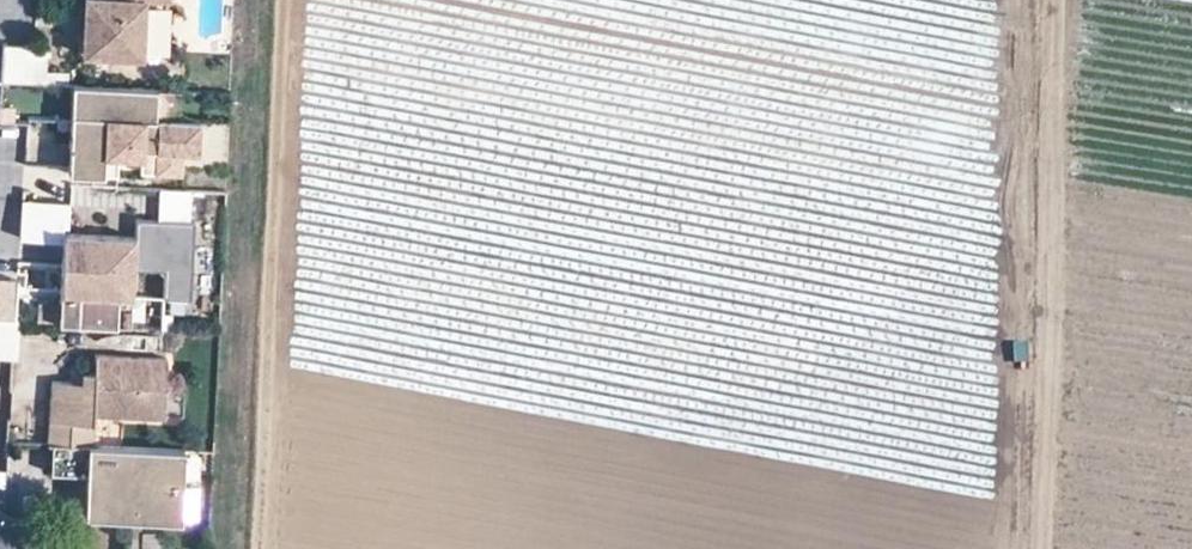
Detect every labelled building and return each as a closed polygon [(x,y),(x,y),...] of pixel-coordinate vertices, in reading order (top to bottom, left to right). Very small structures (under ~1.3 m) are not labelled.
[(142,0),(83,0),(82,11),(82,29),(81,49),(141,52),(142,0)] [(48,44),(1,45),(2,78),(48,78),(48,44)] [(154,110),(155,81),(69,78),(67,123),(76,124),(76,135),(67,135),(65,172),(100,173),(101,151),(125,152),(126,142),(141,143),(155,143),(154,168),(180,169),(181,144),(182,111),(198,112),(199,97),(177,96),(176,111),(154,110)] [(182,111),(181,144),(197,144),(198,112),(182,111)] [(76,124),(67,123),(67,135),(76,135),(76,124)] [(140,153),(141,143),(126,142),(125,152),(140,153)] [(22,194),(64,195),(65,167),(23,165),(22,194)] [(189,293),(191,218),(136,216),(135,227),(135,264),(164,265),(163,292),(189,293)] [(135,227),(62,225),(61,286),(78,286),(78,317),(133,318),(135,264),(135,227)] [(78,317),(78,286),(61,286),(60,316),(78,317)] [(9,354),(12,318),(0,317),(0,353),(9,354)] [(167,353),(94,350),(94,369),(80,368),(79,379),(50,377),(47,439),(51,440),(87,441),(91,441),(92,410),(165,413),(167,353)] [(86,471),(87,441),(51,440),(50,469),(86,471)] [(180,517),(183,445),(91,441),(87,441),(86,471),(84,513),(180,517)]
